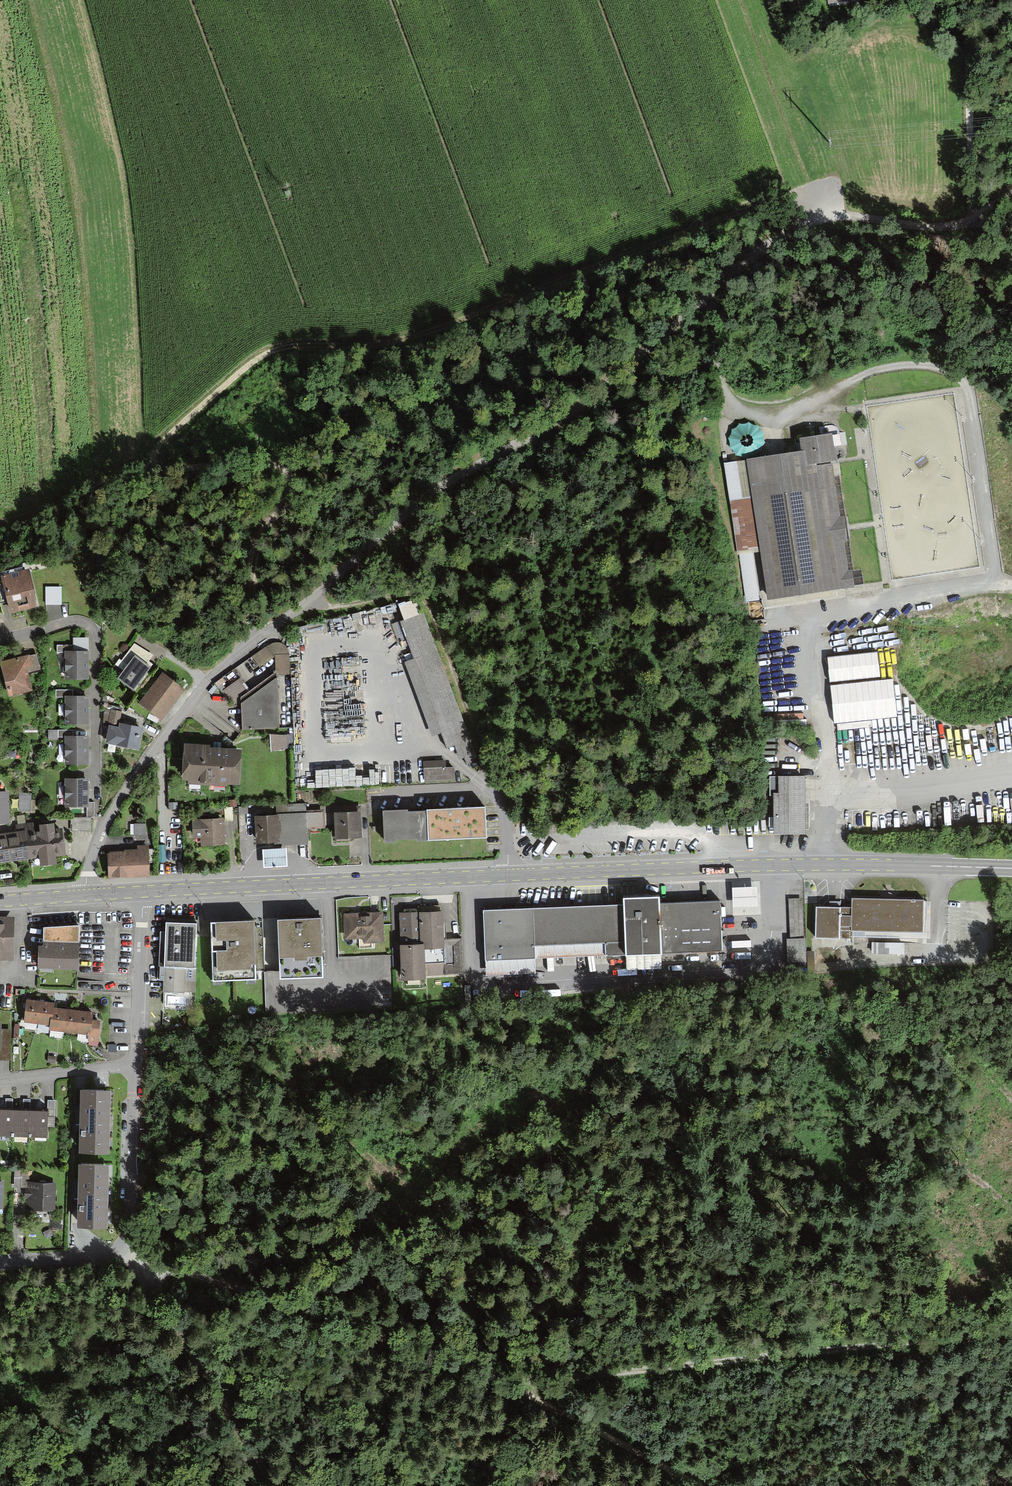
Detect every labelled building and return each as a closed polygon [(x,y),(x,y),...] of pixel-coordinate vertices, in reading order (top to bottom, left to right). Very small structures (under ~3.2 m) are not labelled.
[(801,452),(745,461),(759,549),(768,601),(855,588),(852,571),(849,571),(845,543),(848,543),(844,517),(841,518),(832,464),(838,463),(834,435),(799,440),(801,452)] [(759,549),(745,461),(724,464),(738,553),(752,551),(759,549)] [(752,551),(738,553),(746,603),(760,601),(752,551)] [(0,603),(7,601),(11,615),(37,609),(34,597),(36,597),(29,570),(5,577),(4,574),(0,574),(0,601),(0,603)] [(102,575),(84,576),(84,587),(102,587),(102,575)] [(62,587),(46,587),(46,606),(62,606),(62,587)] [(474,756),(423,612),(401,620),(414,660),(406,663),(431,736),(441,733),(446,747),(458,743),(464,760),(474,756)] [(73,638),(73,646),(73,652),(89,652),(89,638),(73,638)] [(268,646),(252,657),(260,669),(275,657),(276,673),(277,672),(278,676),(290,675),(289,653),(288,650),(286,647),(283,645),(279,643),(276,643),(272,644),(268,646)] [(117,681),(133,693),(153,666),(149,662),(153,656),(135,645),(122,661),(128,666),(117,681)] [(65,681),(90,681),(90,652),(89,652),(73,652),(73,646),(57,646),(57,654),(65,653),(65,681)] [(877,653),(827,659),(830,684),(880,678),(877,653)] [(9,698),(33,692),(29,676),(42,672),(38,654),(0,663),(0,664),(9,698)] [(241,702),(241,704),(278,679),(278,676),(277,672),(276,673),(250,692),(241,698),(241,702)] [(185,690),(162,674),(139,705),(161,722),(185,690)] [(241,698),(250,692),(241,678),(223,691),(234,706),(241,702),(241,698)] [(242,731),(280,730),(278,679),(241,704),(242,731)] [(893,680),(830,687),(835,725),(897,718),(893,680)] [(65,725),(89,725),(89,698),(73,698),(72,690),(56,690),(56,699),(64,698),(65,725)] [(122,713),(110,710),(108,721),(120,723),(122,713)] [(109,727),(105,745),(139,752),(143,729),(120,724),(119,729),(109,727)] [(58,738),(58,731),(48,731),(48,740),(58,740),(58,738)] [(65,765),(89,765),(89,737),(73,737),(73,731),(58,731),(58,738),(65,738),(65,765)] [(287,736),(269,735),(270,753),(288,749),(287,736)] [(184,745),(182,783),(188,783),(188,787),(227,789),(227,787),(240,787),(242,750),(221,749),(222,742),(213,741),(212,747),(184,745)] [(446,761),(424,762),(424,782),(456,780),(455,768),(446,768),(446,761)] [(773,797),(774,837),(806,837),(806,777),(770,778),(770,797),(773,797)] [(64,808),(87,808),(87,818),(92,818),(94,818),(94,802),(89,802),(89,779),(65,779),(64,808)] [(0,793),(0,824),(10,824),(9,792),(0,793)] [(31,795),(19,794),(19,812),(31,813),(31,795)] [(255,818),(256,846),(282,844),(282,847),(309,846),(308,830),(325,829),(324,810),(306,811),(306,804),(276,806),(277,817),(255,818)] [(360,807),(333,808),(335,841),(362,840),(360,807)] [(383,810),(385,842),(396,841),(396,839),(417,838),(417,840),(487,837),(486,807),(408,810),(408,809),(383,810)] [(233,808),(224,808),(225,822),(233,822),(233,808)] [(92,832),(92,818),(87,818),(70,818),(71,832),(92,832)] [(201,840),(201,848),(226,847),(224,820),(192,822),(193,840),(201,840)] [(39,860),(40,869),(57,867),(56,858),(67,857),(62,829),(54,830),(54,826),(39,827),(40,831),(37,831),(35,822),(23,824),(25,832),(0,835),(0,865),(39,860)] [(146,824),(134,824),(134,836),(146,836),(146,824)] [(107,854),(109,880),(150,878),(148,846),(137,846),(137,850),(124,851),(125,853),(107,854)] [(287,850),(263,851),(264,870),(288,868),(287,850)] [(757,882),(732,883),(733,904),(758,903),(757,882)] [(724,947),(722,895),(660,898),(660,888),(624,889),(625,899),(483,904),(485,957),(535,955),(535,941),(606,938),(606,952),(724,947)] [(801,896),(788,897),(790,936),(787,936),(788,961),(807,960),(806,935),(803,935),(801,896)] [(852,898),(852,908),(851,931),(853,931),(923,932),(924,902),(924,900),(852,898)] [(852,937),(853,931),(851,931),(852,908),(841,908),(841,901),(829,901),(828,906),(816,906),(815,938),(839,939),(840,937),(852,937)] [(931,902),(924,902),(923,932),(853,931),(852,937),(930,938),(931,902)] [(444,905),(398,908),(401,969),(400,969),(401,977),(424,976),(424,973),(463,971),(461,935),(445,936),(444,905)] [(384,908),(342,909),(343,937),(364,936),(364,941),(385,940),(384,908)] [(322,909),(278,911),(280,972),(324,970),(322,909)] [(254,912),(211,913),(213,975),(214,974),(214,979),(256,977),(254,912)] [(15,958),(15,914),(0,914),(0,958),(15,958)] [(198,917),(166,916),(165,928),(164,962),(164,964),(158,964),(157,977),(164,977),(163,988),(195,989),(198,917)] [(38,939),(38,962),(79,964),(80,921),(63,920),(63,922),(44,921),(43,939),(38,939)] [(606,938),(535,941),(535,955),(606,952),(606,938)] [(905,941),(872,939),(871,951),(904,953),(905,941)] [(485,957),(486,971),(535,970),(535,955),(485,957)] [(24,996),(22,1018),(39,1020),(50,1021),(50,1026),(51,1026),(50,1035),(63,1036),(64,1028),(79,1030),(78,1038),(89,1039),(89,1038),(98,1039),(101,1016),(93,1015),(94,1008),(54,1003),(55,999),(26,995),(26,996),(24,996)] [(11,1058),(11,1027),(1,1027),(1,1020),(0,1020),(0,1058),(11,1058)] [(50,1026),(50,1021),(39,1020),(37,1032),(49,1033),(50,1026)] [(111,1085),(80,1084),(78,1148),(109,1149),(111,1085)] [(47,1134),(48,1115),(56,1115),(56,1098),(48,1098),(48,1105),(30,1105),(30,1097),(23,1097),(23,1105),(12,1105),(13,1097),(6,1097),(6,1105),(0,1104),(0,1133),(47,1134)] [(109,1161),(79,1160),(78,1223),(108,1224),(109,1161)] [(14,1169),(14,1185),(22,1186),(22,1169),(14,1169)] [(28,1181),(28,1208),(56,1208),(56,1181),(28,1181)]
